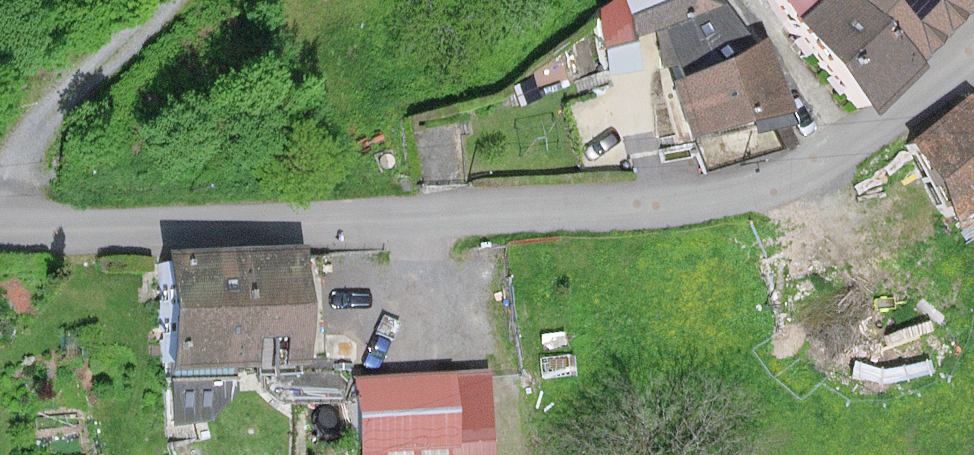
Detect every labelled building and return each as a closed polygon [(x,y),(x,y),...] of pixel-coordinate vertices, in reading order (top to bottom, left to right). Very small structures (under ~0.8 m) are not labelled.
[(775,107),(755,50),(730,58),(709,0),(587,0),(582,2),(598,47),(646,30),(685,139),(742,118),(775,107)] [(864,96),(903,56),(959,0),(816,0),(792,24),(812,45),(864,96)] [(962,101),(901,139),(926,178),(949,213),(973,197),(973,119),(962,101)] [(198,260),(163,262),(168,357),(305,350),(300,255),(198,260)] [(232,375),(161,380),(164,422),(206,423),(234,393),(232,375)] [(369,383),(255,375),(255,384),(283,407),(370,408),(369,383)] [(369,383),(370,408),(373,454),(490,454),(485,377),(369,383)]
